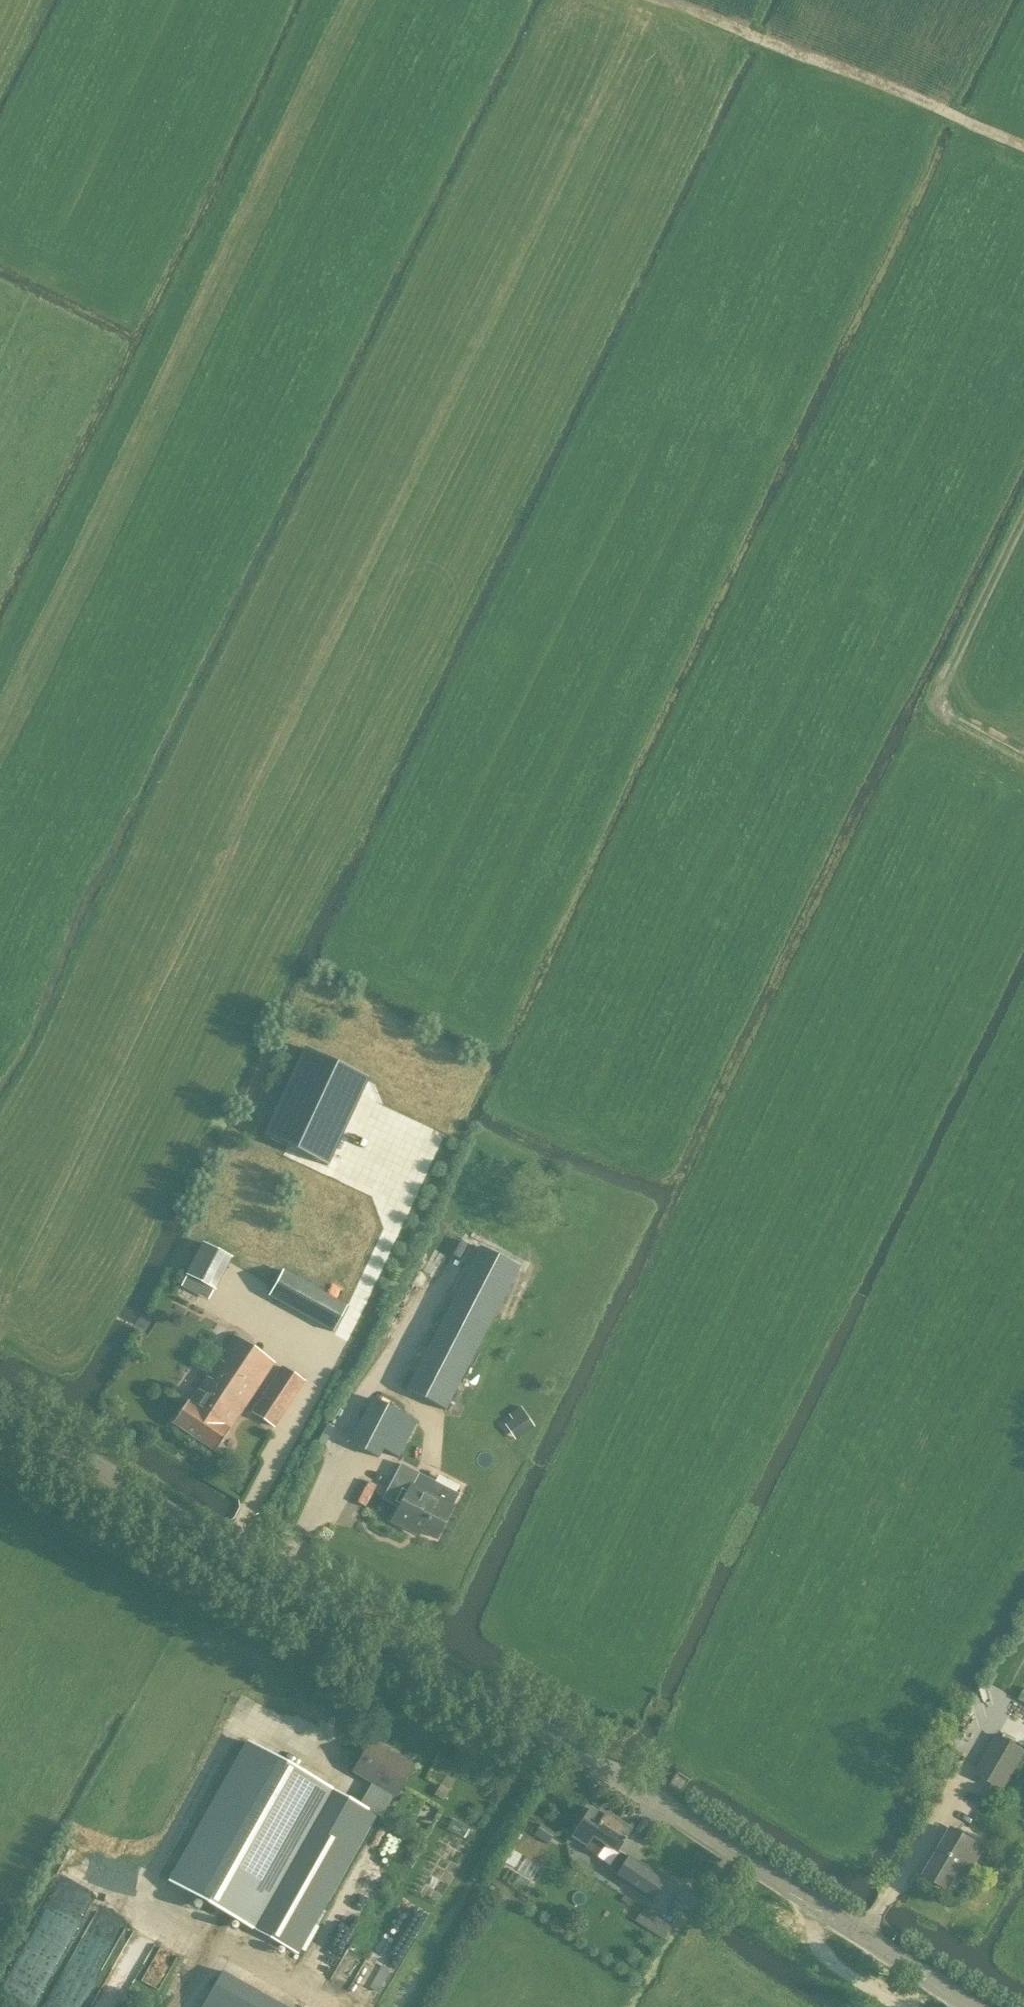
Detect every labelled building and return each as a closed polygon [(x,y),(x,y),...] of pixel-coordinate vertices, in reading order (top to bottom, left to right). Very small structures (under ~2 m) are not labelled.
[(304,1050),(264,1136),(327,1166),(368,1079),(304,1050)] [(202,1246),(188,1273),(217,1288),(231,1262),(231,1261),(202,1246)] [(333,1331),(346,1307),(283,1271),(269,1296),(333,1331)] [(445,1410),(492,1321),(452,1301),(406,1390),(445,1410)] [(235,1337),(198,1390),(190,1402),(188,1401),(173,1423),(186,1432),(187,1434),(192,1438),(194,1438),(215,1452),(272,1366),(271,1362),(235,1337)] [(274,1427),(304,1382),(282,1367),(252,1412),(274,1427)] [(372,1399),(350,1442),(379,1457),(401,1414),(372,1399)] [(512,1419),(505,1424),(515,1439),(533,1427),(523,1412),(519,1407),(509,1414),(512,1419)] [(451,1508),(457,1495),(400,1464),(387,1489),(404,1498),(392,1520),(411,1530),(414,1526),(436,1537),(451,1508)] [(1023,1752),(998,1736),(976,1774),(1002,1789),(1023,1752)] [(370,1741),(353,1772),(372,1783),(359,1805),(375,1814),(382,1818),(394,1795),(396,1796),(413,1766),(370,1741)] [(250,1744),(172,1883),(242,1922),(297,1953),(375,1814),(359,1805),(321,1784),(250,1744)] [(446,1775),(436,1795),(444,1800),(455,1780),(446,1775)] [(589,1809),(572,1836),(587,1846),(585,1849),(597,1857),(605,1844),(617,1852),(631,1831),(605,1814),(602,1817),(589,1809)] [(533,1834),(547,1843),(553,1833),(540,1824),(533,1834)] [(968,1874),(983,1848),(952,1830),(925,1876),(948,1889),(960,1869),(968,1874)] [(664,1879),(628,1856),(615,1877),(650,1900),(664,1879)] [(642,1907),(634,1920),(660,1937),(669,1924),(642,1907)] [(222,1972),(202,2006),(284,2006),(222,1972)]
